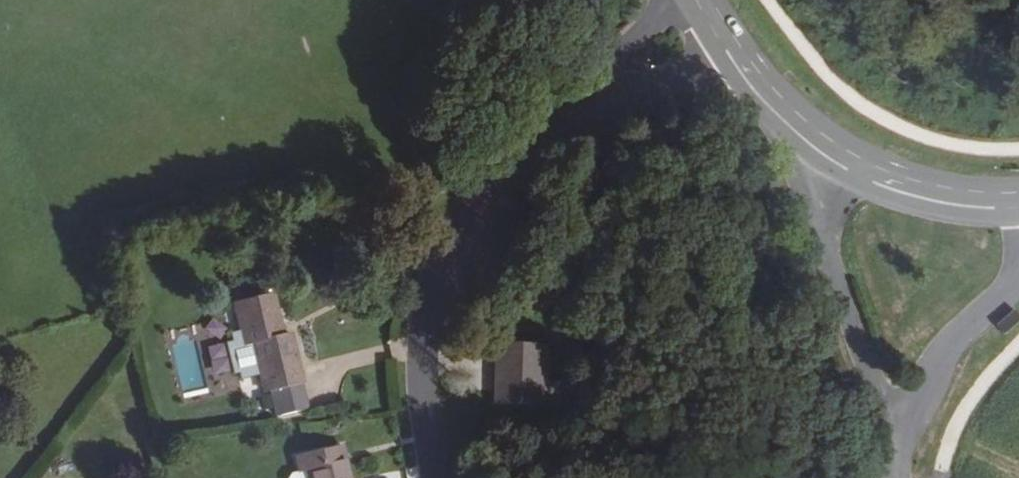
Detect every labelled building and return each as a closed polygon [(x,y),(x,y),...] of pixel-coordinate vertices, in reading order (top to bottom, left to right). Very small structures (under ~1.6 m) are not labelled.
[(255,299),(253,290),(234,295),(236,304),(255,299)] [(301,386),(287,336),(279,336),(269,296),(255,299),(236,304),(231,305),(242,349),(251,347),(259,382),(262,395),(268,394),(274,419),(305,411),(299,386),(301,386)] [(535,381),(534,346),(490,346),(489,406),(554,407),(555,381),(535,381)] [(259,382),(251,347),(242,349),(231,351),(229,356),(231,368),(236,371),(241,370),(245,385),(259,382)] [(150,383),(163,372),(155,363),(142,374),(150,383)] [(342,464),(338,447),(328,450),(332,467),(342,464)] [(342,464),(332,467),(328,450),(291,459),(294,476),(303,475),(304,477),(346,477),(342,464)]
